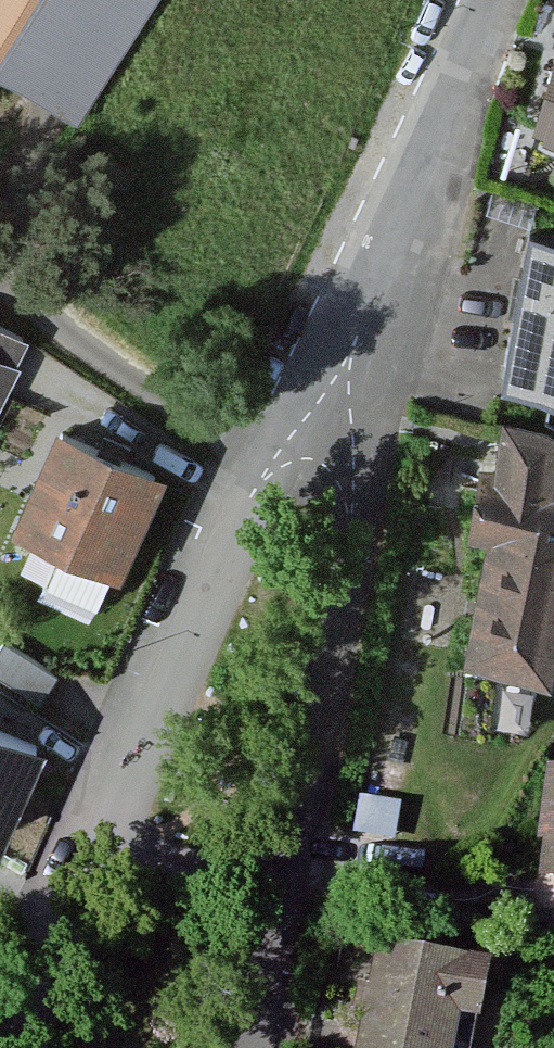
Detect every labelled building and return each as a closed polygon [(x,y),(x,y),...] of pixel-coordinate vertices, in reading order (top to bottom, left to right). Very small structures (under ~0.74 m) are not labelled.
[(89,115),(163,0),(0,0),(0,58),(89,115)] [(543,132),(553,135),(553,92),(543,132)] [(531,240),(506,402),(553,410),(553,243),(531,240)] [(0,333),(0,419),(34,350),(0,333)] [(173,477),(70,425),(25,515),(75,540),(55,580),(109,606),(173,477)] [(506,433),(498,475),(482,473),(469,547),(491,551),(469,677),(552,691),(553,678),(553,442),(506,433)] [(47,709),(63,682),(6,648),(0,658),(0,681),(47,709)] [(11,847),(57,747),(0,721),(0,842),(11,847)] [(540,895),(553,897),(553,798),(540,895)] [(388,951),(370,1047),(464,1047),(479,968),(388,951)]
